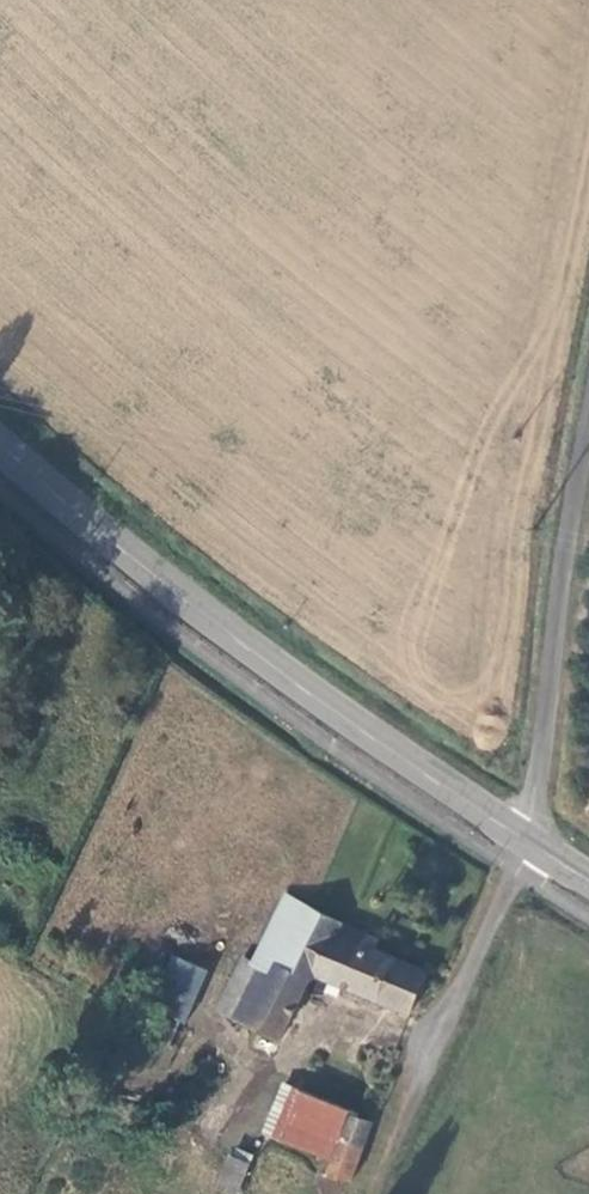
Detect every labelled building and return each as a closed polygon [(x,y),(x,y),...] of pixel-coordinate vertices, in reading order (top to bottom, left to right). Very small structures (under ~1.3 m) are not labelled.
[(412,1018),(431,978),(365,948),(368,939),(290,901),(254,972),(231,1020),(286,1045),(314,984),(325,979),(412,1018)] [(189,1021),(204,966),(164,955),(149,1010),(189,1021)] [(220,1016),(231,1020),(254,972),(245,967),(220,1016)] [(187,1028),(168,1020),(159,1042),(178,1049),(187,1028)] [(268,1132),(286,1141),(305,1096),(287,1087),(268,1132)] [(352,1117),(305,1096),(286,1141),(337,1164),(352,1117)] [(356,1187),(376,1125),(352,1117),(337,1164),(333,1178),(356,1187)] [(226,1177),(243,1184),(251,1164),(235,1157),(226,1177)] [(243,1184),(226,1177),(221,1189),(233,1193),(239,1193),(243,1184)]
